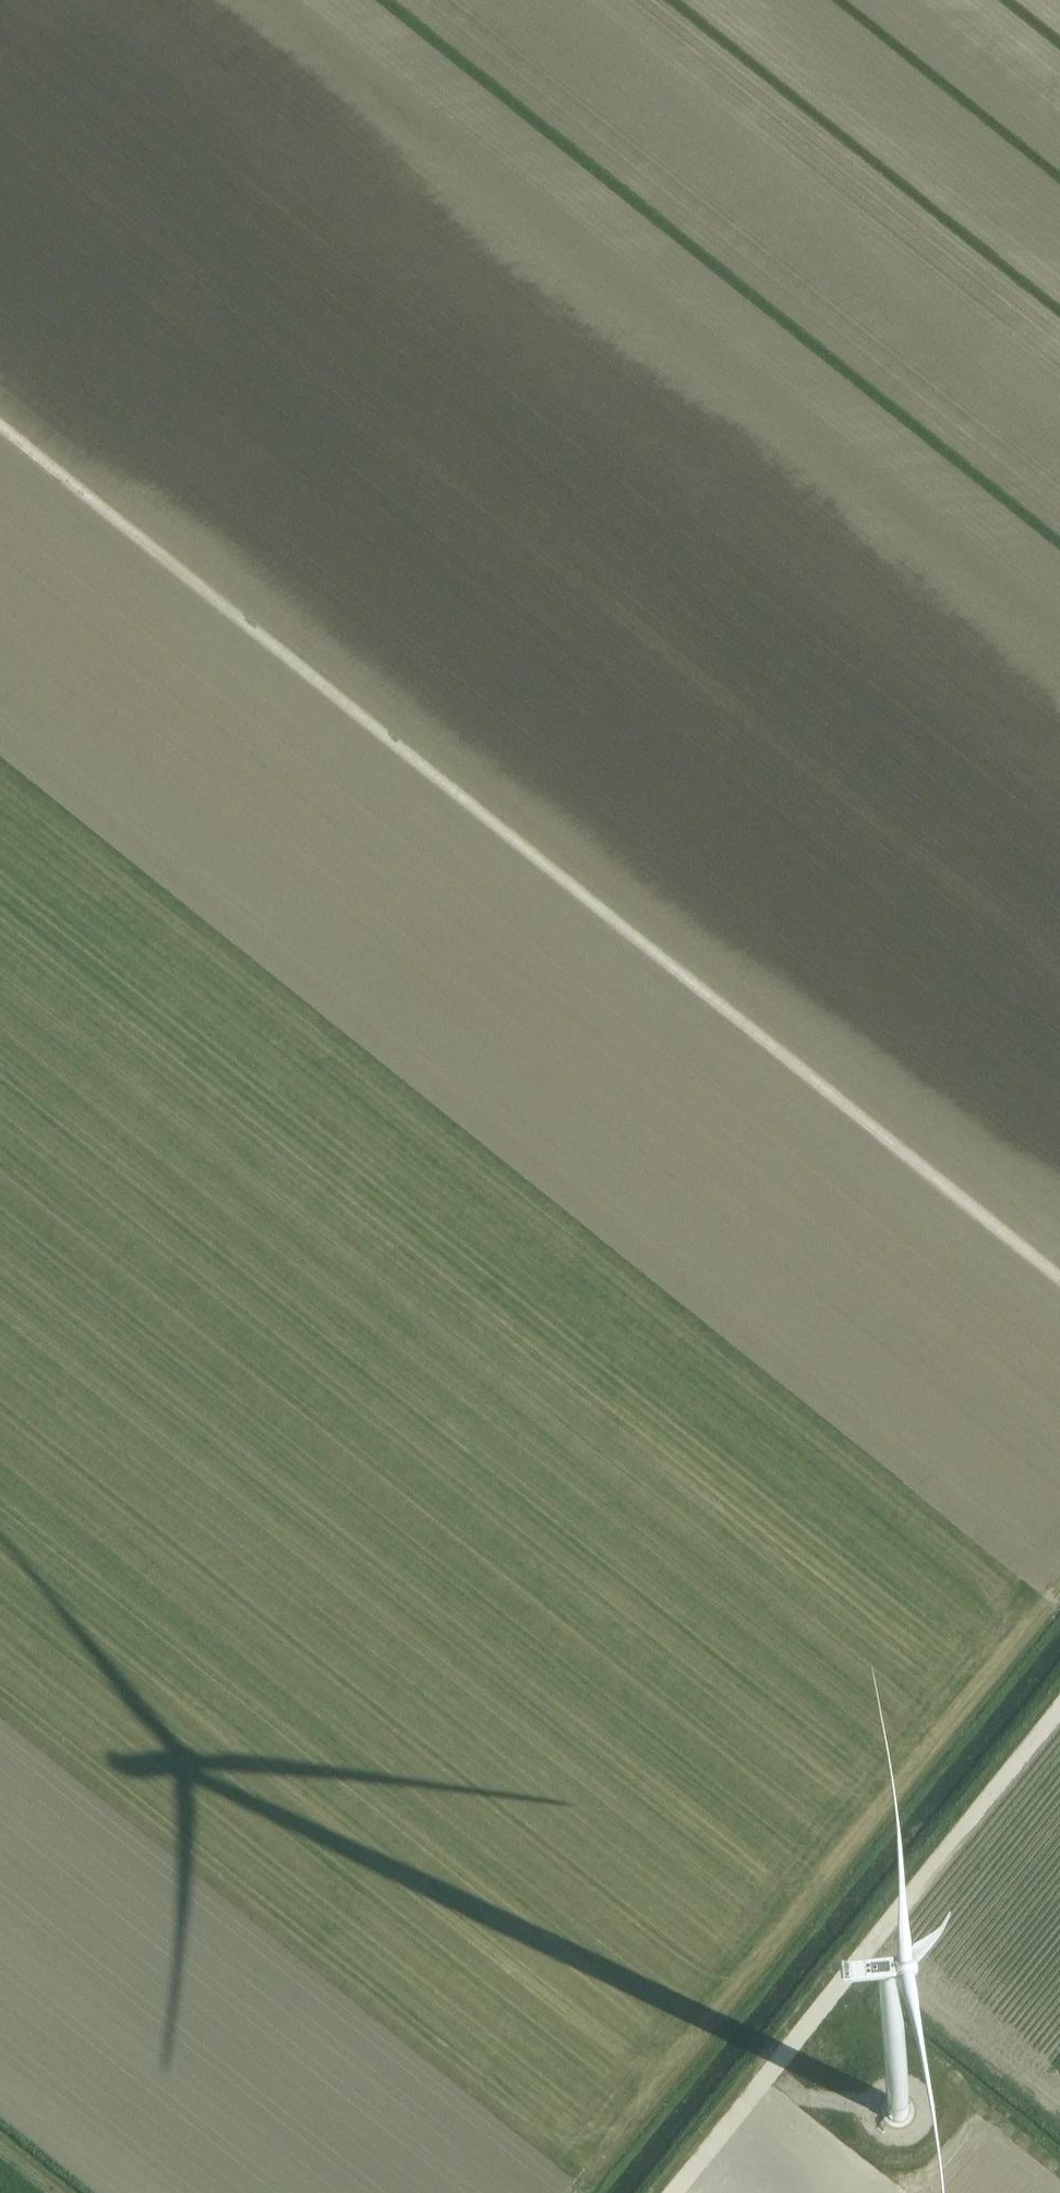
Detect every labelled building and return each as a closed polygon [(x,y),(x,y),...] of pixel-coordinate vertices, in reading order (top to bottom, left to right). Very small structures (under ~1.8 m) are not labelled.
[(920,2114),(920,2111),(920,2108),(919,2106),(918,2103),(917,2100),(916,2098),(914,2096),(912,2094),(910,2093),(907,2091),(905,2090),(902,2090),(899,2089),(897,2089),(894,2090),(891,2090),(889,2091),(886,2093),(884,2094),(882,2096),(880,2098),(879,2100),(878,2103),(877,2106),(876,2108),(876,2111),(876,2114),(877,2116),(878,2119),(879,2121),(880,2124),(882,2126),(884,2128),(886,2129),(889,2131),(891,2132),(894,2132),(897,2133),(899,2133),(902,2132),(905,2132),(907,2131),(910,2129),(912,2128),(914,2126),(916,2124),(917,2121),(918,2119),(919,2116),(920,2114)]
